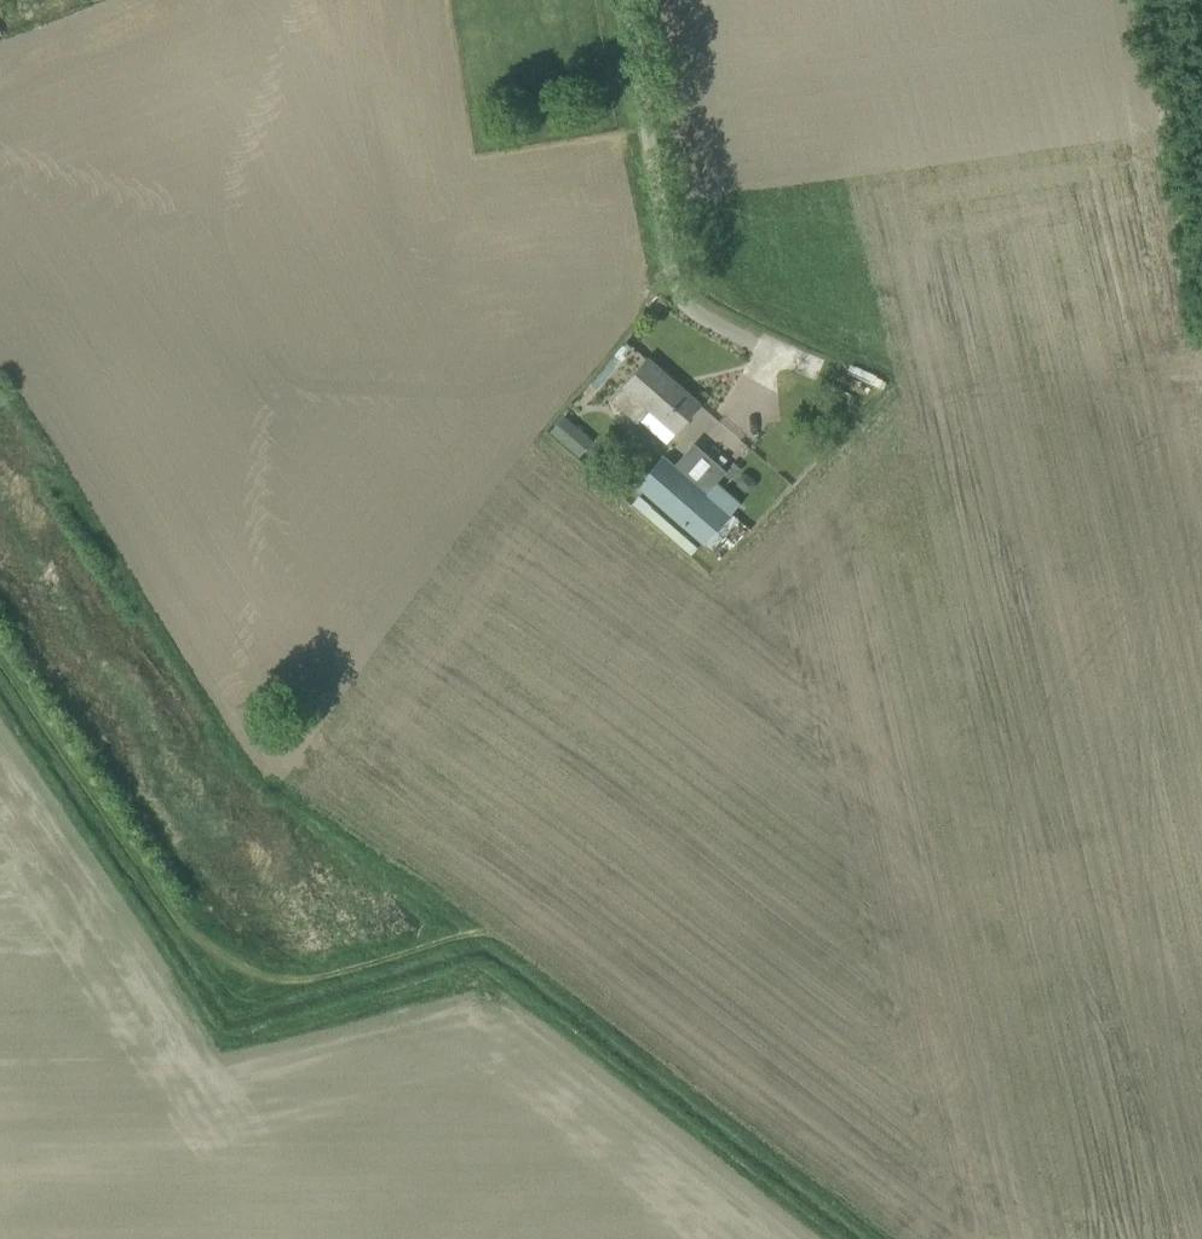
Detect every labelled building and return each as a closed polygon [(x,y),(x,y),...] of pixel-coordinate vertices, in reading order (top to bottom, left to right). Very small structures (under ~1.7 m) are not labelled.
[(647,405),(677,431),(701,404),(647,358),(610,400),(634,420),(647,405)] [(564,416),(551,432),(580,456),(593,440),(564,416)] [(706,494),(673,466),(663,457),(639,484),(706,542),(732,513),(739,504),(716,483),(706,494)]
